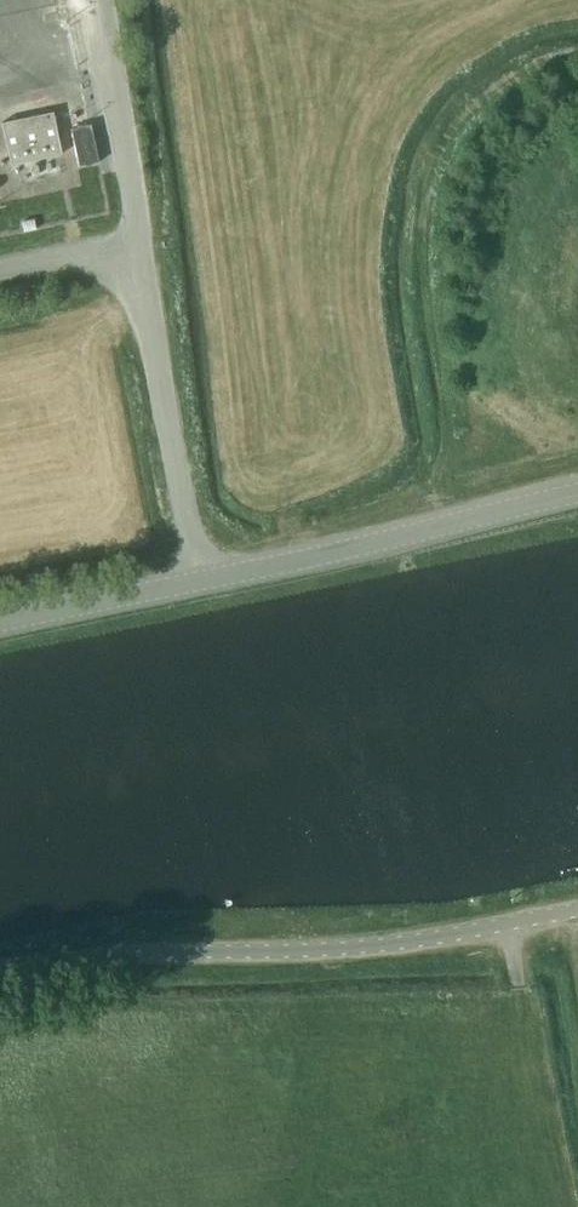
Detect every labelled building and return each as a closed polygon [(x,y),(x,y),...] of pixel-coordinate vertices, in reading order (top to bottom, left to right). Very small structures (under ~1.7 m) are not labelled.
[(10,165),(62,155),(53,112),(1,122),(10,165)] [(99,161),(91,123),(71,127),(79,166),(99,161)]
